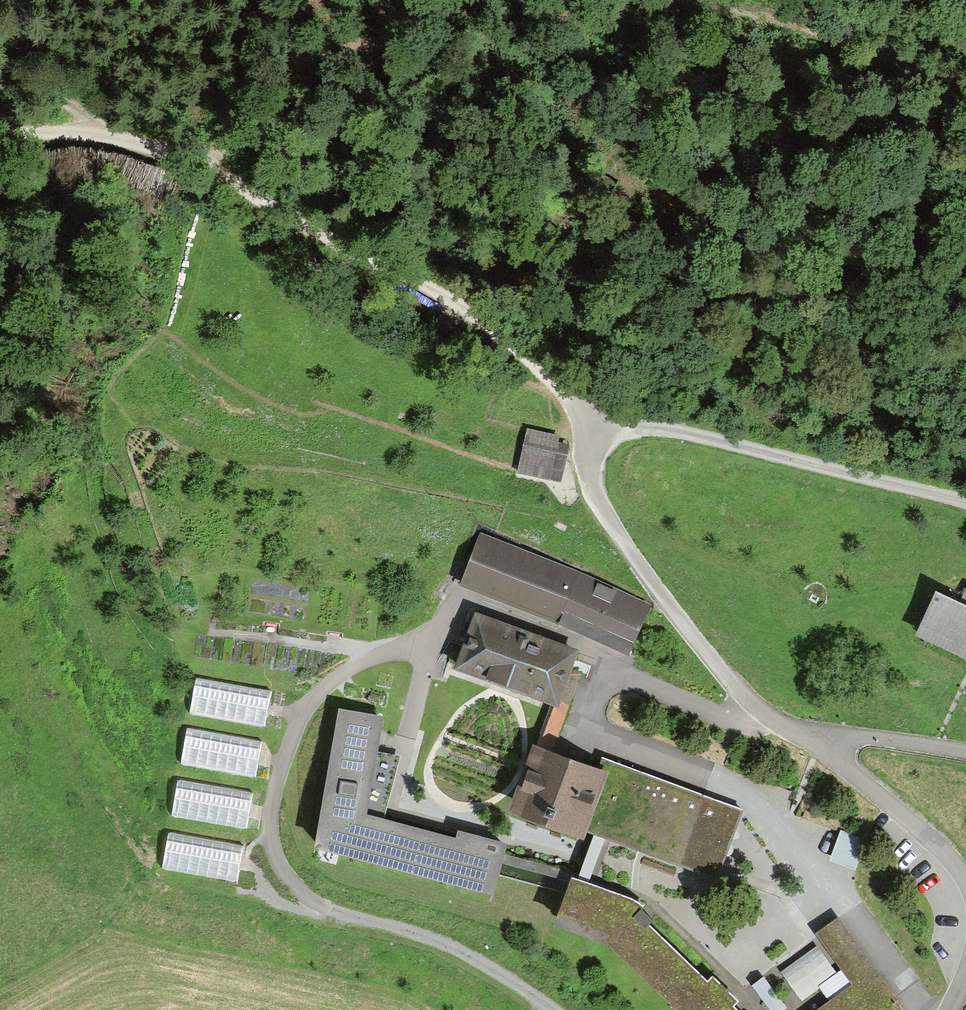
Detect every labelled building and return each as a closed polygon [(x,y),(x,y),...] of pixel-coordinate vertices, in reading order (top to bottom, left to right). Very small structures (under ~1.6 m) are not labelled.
[(571,442),(528,431),(518,474),(560,485),(571,442)] [(651,604),(482,535),(459,589),(628,659),(651,604)] [(935,597),(916,639),(965,662),(965,611),(960,608),(935,597)] [(578,653),(474,616),(454,675),(551,710),(535,752),(551,757),(580,675),(571,672),(578,653)] [(269,692),(195,679),(189,715),(263,728),(269,692)] [(399,759),(379,754),(383,720),(338,713),(313,855),(492,902),(506,847),(458,835),(456,842),(382,823),(399,759)] [(261,740),(187,728),(181,763),(255,776),(261,740)] [(551,757),(535,752),(533,751),(508,819),(582,846),(586,833),(716,880),(741,811),(600,761),(596,774),(551,757)] [(252,793),(178,781),(172,816),(246,829),(252,793)] [(859,873),(870,840),(844,832),(833,865),(859,873)] [(243,846),(168,833),(162,869),(237,881),(243,846)] [(605,941),(674,1009),(734,1009),(729,1005),(733,1000),(709,976),(703,981),(637,915),(643,908),(631,900),(567,879),(557,914),(603,931),(605,941)] [(837,919),(817,934),(853,983),(816,1009),(884,1009),(896,1001),(837,919)] [(804,1005),(780,973),(756,992),(770,1009),(798,1009),(804,1005)]
